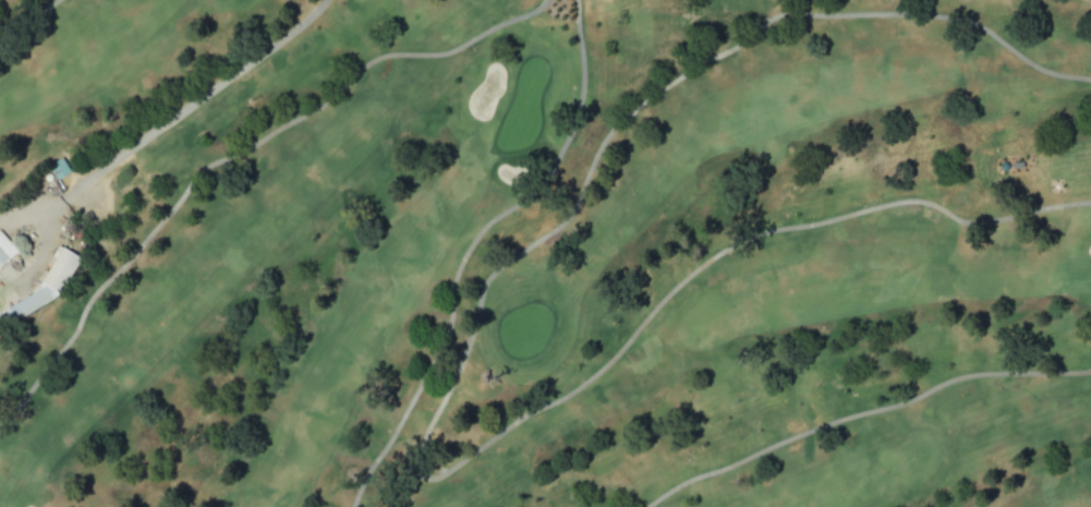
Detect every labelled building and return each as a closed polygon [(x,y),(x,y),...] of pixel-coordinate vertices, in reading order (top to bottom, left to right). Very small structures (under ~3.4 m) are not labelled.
[(65,174),(58,159),(45,165),(53,180),(65,174)] [(13,252),(0,238),(0,264),(13,252)] [(50,298),(74,259),(56,248),(32,287),(50,298)]
